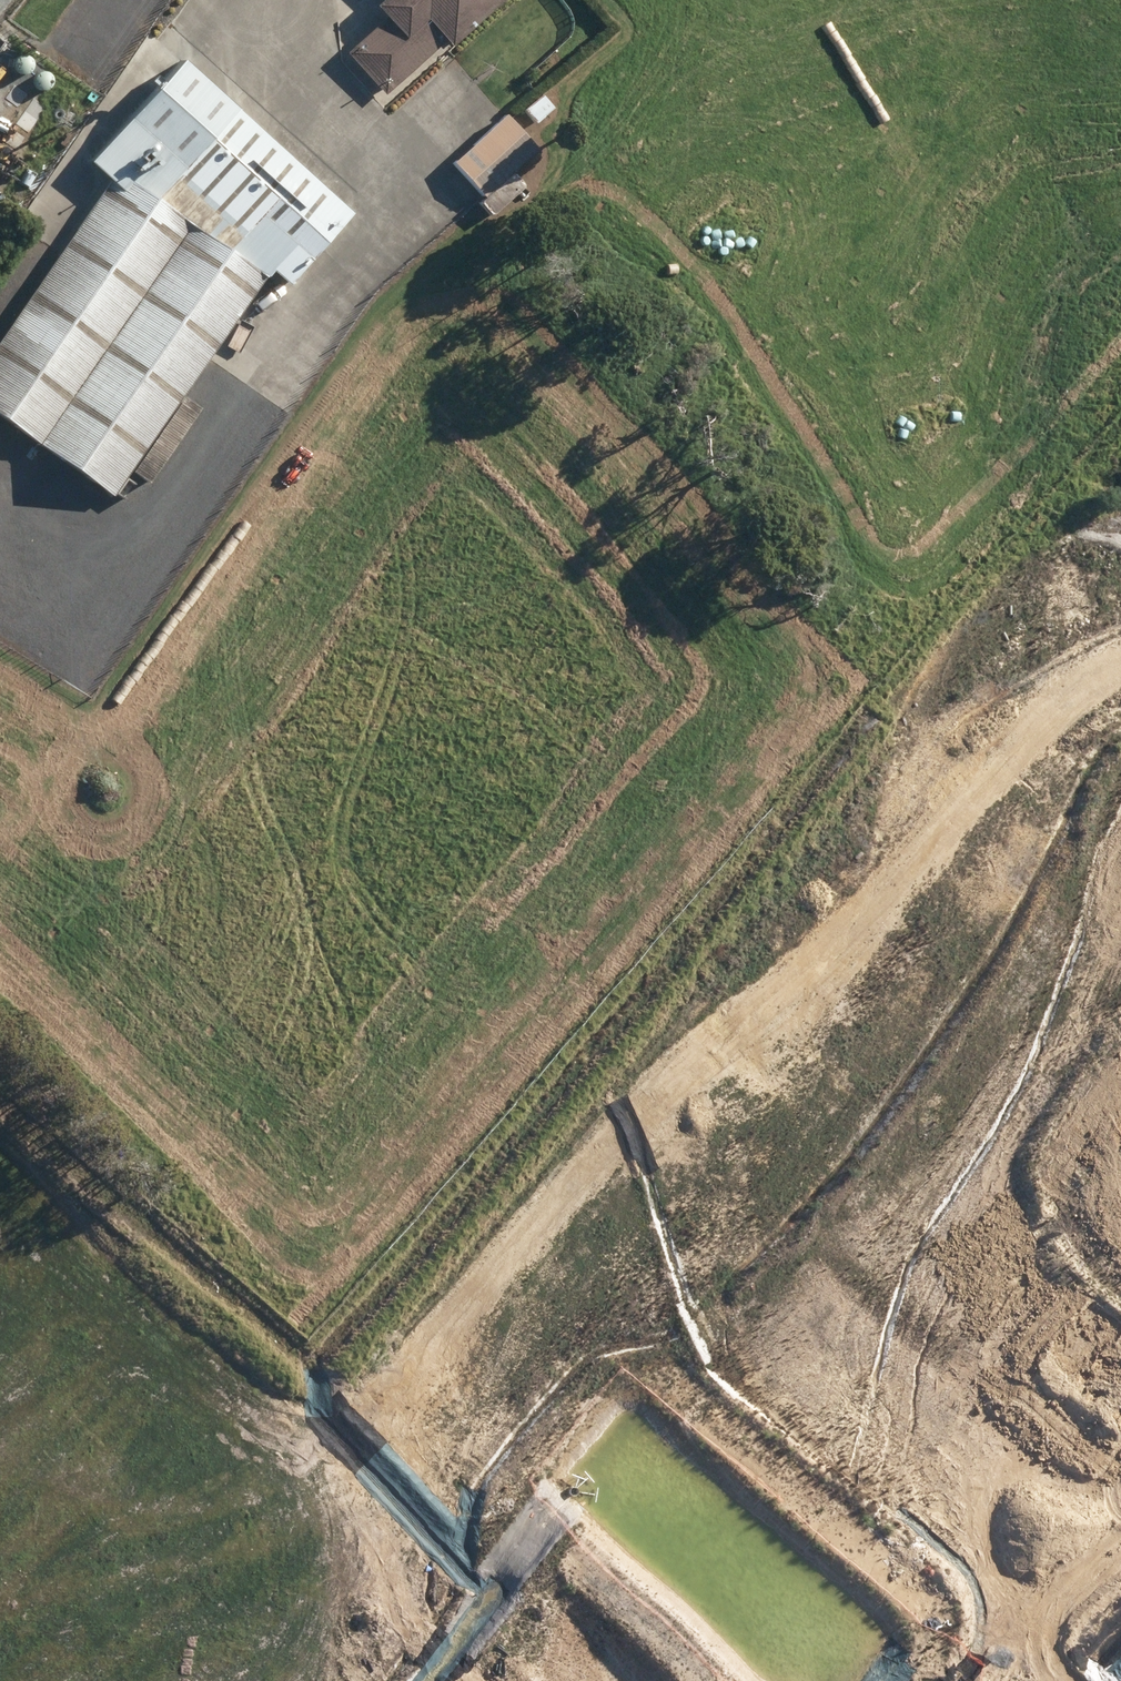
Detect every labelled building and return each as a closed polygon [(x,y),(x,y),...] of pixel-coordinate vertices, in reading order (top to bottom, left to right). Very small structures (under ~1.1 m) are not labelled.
[(386,96),(448,41),(456,49),(511,0),(510,0),(392,0),(380,11),(389,21),(350,56),(386,96)] [(115,498),(205,370),(222,383),(273,310),(254,297),(266,280),(231,256),(242,244),(291,287),(354,216),(187,66),(96,166),(128,195),(141,182),(161,200),(157,204),(140,192),(132,203),(110,187),(0,344),(0,417),(115,498)] [(527,113),(538,125),(556,110),(545,97),(527,113)] [(483,204),(496,218),(527,190),(514,176),(539,153),(507,118),(455,166),(487,200),(483,204)]
